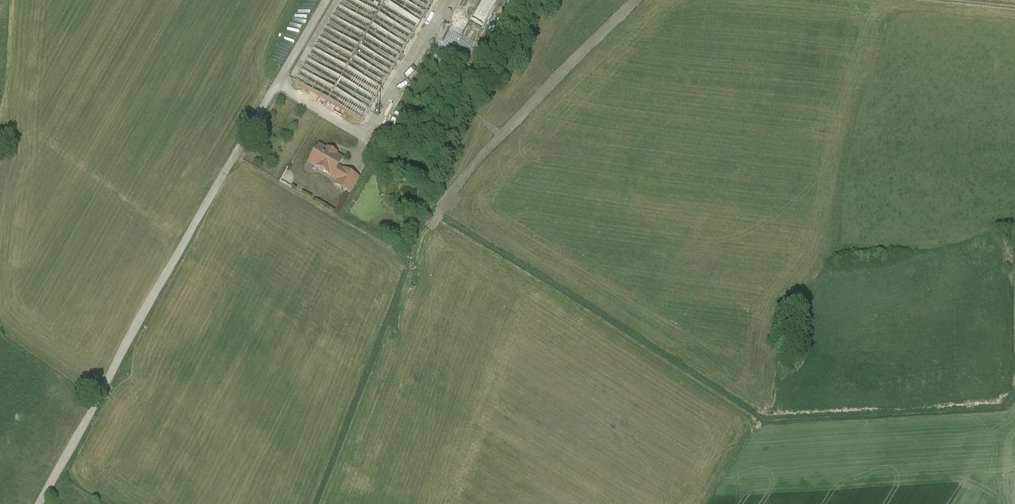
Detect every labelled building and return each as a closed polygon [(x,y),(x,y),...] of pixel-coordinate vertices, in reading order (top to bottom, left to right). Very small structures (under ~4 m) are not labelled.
[(293,83),(363,123),(434,0),(341,0),(293,83)] [(463,36),(475,43),(499,2),(496,0),(483,0),(463,36)] [(334,156),(328,152),(329,151),(328,151),(326,153),(318,148),(309,165),(315,168),(315,169),(330,177),(338,181),(343,172),(338,169),(342,162),(335,158),(336,156),(335,155),(334,156)] [(358,179),(344,171),(338,181),(335,186),(349,195),(358,179)]
